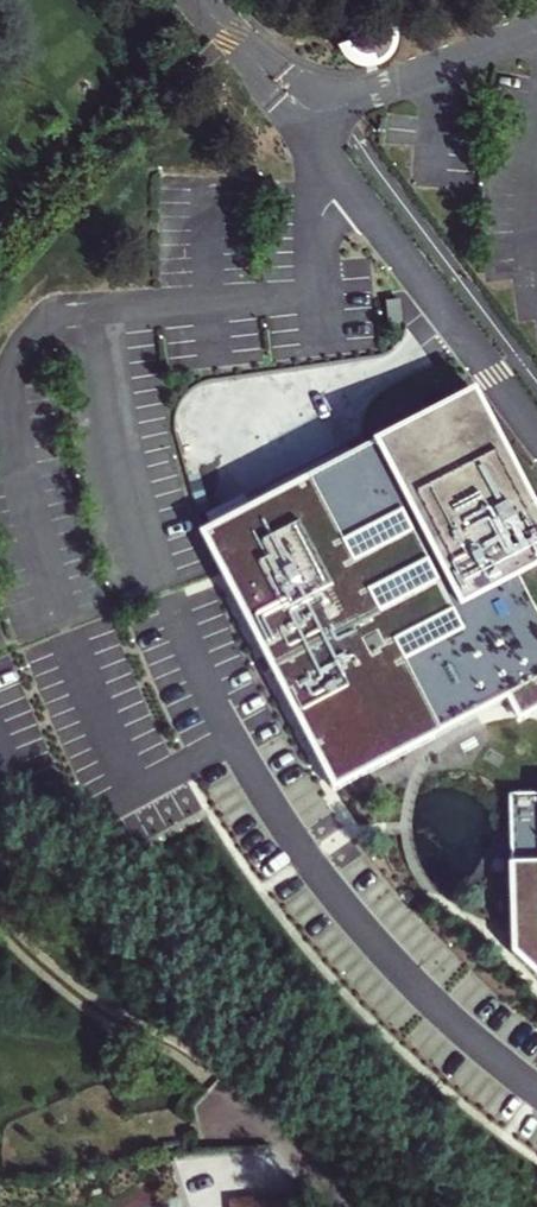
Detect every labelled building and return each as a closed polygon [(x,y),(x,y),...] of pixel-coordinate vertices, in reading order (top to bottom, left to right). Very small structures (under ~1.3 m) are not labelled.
[(399,300),(386,302),(388,325),(401,324),(399,300)] [(476,397),(205,537),(345,815),(536,720),(536,515),(476,397)] [(514,798),(508,958),(536,987),(536,798),(514,798)] [(232,1202),(232,1206),(294,1206),(293,1195),(232,1202)]
